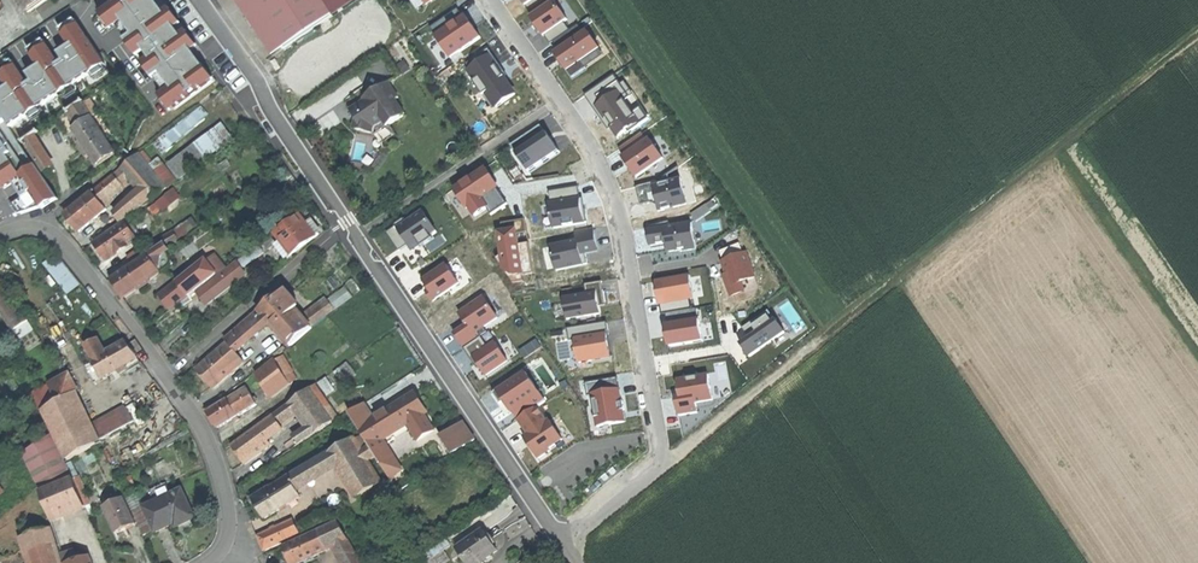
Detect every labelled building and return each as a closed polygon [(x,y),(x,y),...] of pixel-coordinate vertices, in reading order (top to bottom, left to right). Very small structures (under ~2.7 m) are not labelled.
[(29,14),(49,0),(19,0),(29,14)] [(104,6),(115,21),(116,20),(143,0),(112,0),(104,6)] [(127,35),(155,14),(145,0),(143,0),(116,20),(127,35)] [(157,0),(145,0),(155,14),(127,35),(126,35),(137,51),(144,45),(149,53),(142,58),(154,73),(191,46),(180,31),(175,35),(169,27),(174,23),(163,8),(157,0)] [(285,48),(253,0),(237,0),(274,55),(285,48)] [(285,48),(342,10),(336,0),(253,0),(285,48)] [(342,10),(357,0),(336,0),(342,10)] [(558,0),(557,0),(532,17),(544,35),(546,33),(565,20),(570,16),(558,0)] [(174,23),(180,19),(169,4),(163,8),(174,23)] [(438,36),(466,16),(461,10),(433,30),(438,36)] [(453,58),(485,36),(469,14),(466,16),(438,36),(453,58)] [(70,42),(59,49),(64,57),(60,59),(63,63),(78,53),(75,49),(80,46),(75,39),(86,31),(79,19),(62,30),(70,42)] [(571,28),(565,20),(546,33),(552,42),(571,28)] [(180,31),(174,23),(169,27),(175,35),(180,31),(191,46),(154,73),(165,87),(159,91),(160,92),(163,94),(160,96),(168,107),(175,103),(164,88),(202,61),(213,76),(214,75),(203,60),(202,60),(191,46),(197,42),(186,27),(180,31)] [(559,53),(586,34),(581,27),(554,45),(559,53)] [(4,184),(5,183),(35,163),(45,178),(22,193),(14,198),(23,212),(39,201),(40,201),(42,203),(56,194),(35,163),(9,123),(26,111),(27,112),(43,102),(42,101),(58,91),(74,81),(74,80),(93,67),(94,68),(106,60),(86,31),(75,39),(80,46),(75,49),(78,53),(63,63),(60,59),(55,52),(39,63),(47,74),(31,84),(29,80),(24,73),(8,83),(15,95),(0,105),(0,121),(7,117),(10,121),(8,122),(15,133),(0,142),(0,177),(4,184)] [(602,46),(592,31),(586,34),(559,53),(569,68),(599,48),(602,46)] [(48,40),(31,51),(39,63),(55,52),(48,40)] [(603,54),(599,48),(569,68),(572,73),(603,54)] [(518,92),(491,54),(470,69),(497,107),(518,92)] [(16,61),(0,72),(8,83),(24,73),(16,61)] [(202,61),(164,88),(175,103),(213,76),(202,61)] [(39,63),(28,70),(33,77),(29,80),(31,84),(47,74),(39,63)] [(620,84),(613,74),(582,95),(609,135),(616,130),(619,135),(649,115),(626,81),(620,84)] [(396,75),(378,86),(380,91),(372,95),(371,93),(356,102),(355,110),(362,110),(361,124),(379,126),(380,119),(389,115),(393,120),(412,107),(402,93),(406,90),(396,75)] [(15,95),(8,83),(0,88),(0,95),(1,97),(0,97),(0,105),(15,95)] [(370,91),(371,93),(372,95),(380,91),(378,86),(373,89),(370,91)] [(93,117),(84,103),(70,112),(79,126),(91,118),(93,117)] [(15,133),(8,122),(10,121),(7,117),(0,121),(0,142),(15,133)] [(115,155),(91,118),(79,126),(73,130),(98,167),(106,161),(115,155)] [(519,155),(550,133),(543,125),(513,146),(519,155)] [(531,172),(562,151),(550,133),(519,155),(531,172)] [(627,158),(650,142),(644,134),(621,150),(627,158)] [(37,137),(28,142),(45,170),(49,168),(53,165),(37,137)] [(640,177),(668,157),(655,139),(650,142),(627,158),(640,177)] [(144,152),(140,155),(153,171),(157,169),(144,152)] [(121,170),(139,192),(148,203),(167,189),(158,178),(153,171),(140,155),(121,170)] [(35,163),(5,183),(5,184),(13,179),(22,193),(45,178),(35,163)] [(487,167),(454,189),(466,207),(470,205),(477,215),(488,208),(482,199),(499,188),(500,187),(487,167)] [(54,176),(49,168),(45,170),(50,178),(54,176)] [(168,171),(158,178),(167,189),(176,181),(168,171)] [(114,177),(93,194),(102,205),(109,199),(123,188),(114,177)] [(689,202),(683,177),(655,183),(658,199),(661,209),(689,202)] [(658,199),(655,183),(640,187),(644,202),(658,199)] [(554,203),(584,198),(582,186),(552,192),(554,203)] [(508,202),(499,188),(482,199),(488,208),(492,213),(508,202)] [(178,190),(151,206),(155,213),(182,198),(178,190)] [(116,216),(121,223),(149,204),(148,203),(139,192),(125,208),(116,216)] [(73,225),(80,233),(107,211),(105,209),(102,205),(93,194),(66,216),(73,225)] [(588,220),(584,198),(554,203),(550,204),(554,226),(588,220)] [(112,203),(109,199),(102,205),(105,209),(112,203)] [(439,230),(426,209),(398,227),(409,243),(412,248),(423,241),(425,244),(435,237),(433,234),(439,230)] [(277,245),(286,258),(315,238),(307,227),(304,222),(299,215),(274,234),(280,242),(277,245)] [(695,221),(649,228),(651,242),(669,239),(671,252),(699,248),(695,221)] [(100,253),(106,261),(134,241),(122,225),(94,245),(100,253)] [(311,225),(307,227),(315,238),(318,235),(311,225)] [(409,243),(398,227),(389,233),(399,249),(409,243)] [(591,264),(589,253),(601,250),(597,229),(579,232),(581,243),(549,249),(553,271),(591,264)] [(163,238),(170,248),(180,241),(173,231),(163,238)] [(166,245),(149,256),(161,274),(174,265),(167,253),(170,251),(166,245)] [(728,262),(749,254),(746,246),(725,254),(728,262)] [(45,262),(68,294),(82,283),(58,252),(45,262)] [(758,276),(749,254),(728,262),(737,284),(758,276)] [(118,291),(124,299),(161,274),(149,256),(112,281),(118,291)] [(216,257),(180,286),(188,296),(189,297),(225,267),(216,257)] [(236,263),(222,273),(233,288),(247,277),(236,263)] [(440,298),(463,282),(450,263),(427,280),(440,298)] [(206,286),(217,301),(233,288),(222,273),(206,286)] [(698,299),(694,275),(657,282),(662,305),(693,299),(698,299)] [(136,314),(146,329),(188,296),(180,286),(177,282),(136,314)] [(605,313),(603,305),(607,305),(603,282),(587,284),(589,296),(565,300),(568,319),(605,313)] [(281,293),(251,319),(260,331),(269,323),(281,338),(290,348),(312,329),(281,293)] [(0,301),(0,311),(2,314),(7,312),(16,305),(9,294),(0,301)] [(500,316),(487,296),(461,312),(468,323),(456,331),(464,345),(478,336),(476,332),(500,316)] [(694,307),(693,299),(662,305),(663,313),(694,307)] [(35,332),(16,305),(7,312),(25,339),(35,332)] [(670,325),(700,320),(698,309),(668,314),(670,325)] [(752,336),(778,317),(772,309),(746,328),(752,336)] [(752,357),(788,330),(778,317),(752,336),(742,343),(752,357)] [(251,319),(244,326),(253,337),(260,331),(251,319)] [(706,338),(703,319),(700,320),(670,325),(667,325),(670,344),(706,338)] [(575,339),(611,333),(609,322),(569,328),(571,340),(575,339)] [(225,342),(227,344),(235,353),(253,337),(244,326),(225,342)] [(482,333),(478,336),(464,345),(470,355),(473,353),(489,343),(482,333)] [(615,357),(611,333),(575,339),(579,363),(615,357)] [(496,339),(489,343),(473,353),(485,373),(509,359),(496,339)] [(86,347),(93,361),(106,354),(98,341),(86,347)] [(102,379),(102,380),(138,360),(132,351),(126,343),(106,354),(93,361),(92,361),(94,364),(102,379)] [(205,379),(213,389),(243,362),(235,353),(227,344),(197,371),(205,379)] [(281,358),(276,362),(285,377),(290,374),(281,358)] [(256,375),(269,397),(288,382),(285,377),(276,362),(275,361),(256,375)] [(350,361),(327,376),(335,388),(358,373),(350,361)] [(93,384),(102,379),(94,364),(85,369),(93,384)] [(516,422),(549,400),(529,370),(496,391),(516,422)] [(708,372),(675,377),(681,414),(697,411),(696,401),(713,399),(708,372)] [(69,374),(55,382),(36,392),(43,411),(55,435),(67,460),(104,443),(103,440),(95,424),(79,392),(69,374)] [(594,393),(621,389),(619,377),(587,382),(589,394),(594,393)] [(338,418),(315,385),(310,389),(326,413),(330,410),(337,420),(338,418)] [(630,420),(624,388),(621,389),(594,393),(600,425),(630,420)] [(246,389),(228,400),(238,417),(257,406),(246,389)] [(310,389),(290,403),(297,413),(309,430),(313,436),(333,422),(326,413),(310,389)] [(349,413),(373,453),(374,453),(386,446),(383,441),(394,434),(396,424),(405,427),(408,425),(418,441),(433,432),(424,415),(418,406),(421,404),(415,394),(373,419),(364,404),(349,413)] [(213,422),(217,429),(238,417),(228,400),(207,412),(213,422)] [(257,427),(259,429),(264,437),(297,413),(290,403),(257,427)] [(424,409),(421,404),(418,406),(424,415),(427,414),(424,409)] [(126,407),(95,424),(103,440),(135,424),(126,407)] [(549,420),(540,407),(519,420),(528,433),(525,435),(539,457),(551,450),(550,448),(566,438),(553,418),(549,420)] [(333,422),(337,420),(330,410),(326,413),(333,422)] [(441,437),(453,456),(475,442),(463,423),(441,437)] [(394,434),(405,427),(396,424),(394,434)] [(239,456),(244,464),(270,445),(264,437),(259,429),(233,447),(239,456)] [(301,445),(313,436),(309,430),(297,438),(301,445)] [(67,460),(55,435),(25,454),(34,477),(68,463),(67,460)] [(362,436),(355,440),(368,462),(375,458),(362,436)] [(354,438),(329,453),(336,463),(358,499),(382,484),(368,462),(355,440),(354,438)] [(393,457),(386,446),(374,453),(381,464),(393,457)] [(329,453),(289,478),(297,491),(336,463),(329,453)] [(34,477),(41,493),(75,480),(68,463),(34,477)] [(259,510),(265,519),(301,498),(297,491),(289,478),(253,500),(259,510)] [(75,480),(41,493),(52,521),(86,507),(75,480)] [(9,494),(0,482),(0,501),(9,494)] [(182,491),(144,508),(155,533),(174,524),(176,528),(195,519),(188,504),(182,491)] [(129,529),(136,526),(124,499),(105,508),(115,532),(122,529),(123,532),(129,529)] [(265,551),(299,536),(293,522),(259,536),(265,551)] [(335,547),(348,541),(338,523),(285,547),(290,558),(292,562),(299,562),(335,547)] [(25,537),(30,553),(55,545),(50,529),(25,537)] [(465,562),(480,562),(487,558),(497,552),(491,543),(483,531),(456,549),(465,562)] [(429,549),(433,555),(448,546),(445,540),(429,549)] [(343,562),(360,562),(348,541),(335,547),(343,562)] [(58,545),(55,545),(30,553),(33,562),(63,562),(58,545)] [(64,562),(91,562),(89,558),(76,562),(73,552),(62,556),(64,562)]
